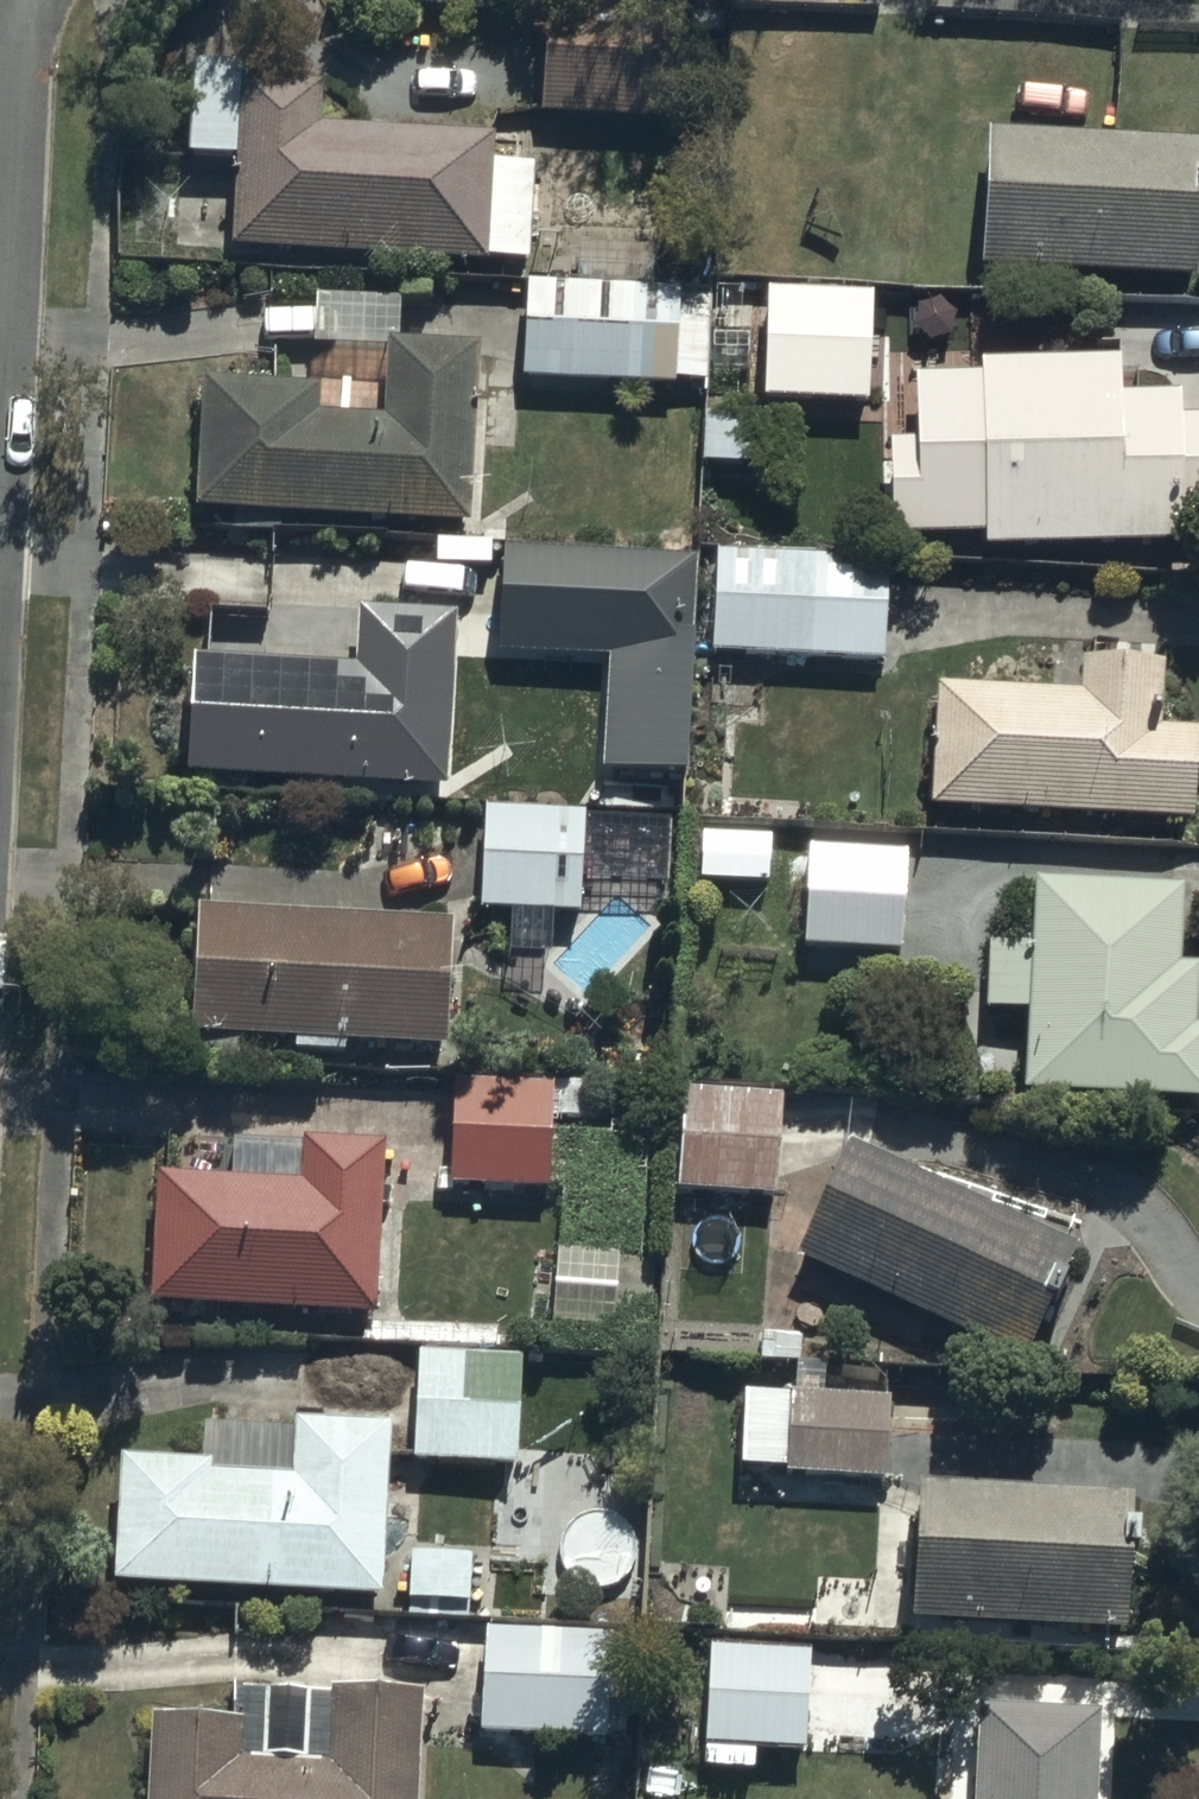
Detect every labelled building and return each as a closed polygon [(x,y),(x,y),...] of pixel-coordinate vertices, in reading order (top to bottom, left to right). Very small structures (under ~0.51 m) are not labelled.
[(545,19),(543,123),(679,125),(681,21),(545,19)] [(239,96),(229,261),(491,277),(491,269),(529,272),(535,173),(491,171),(493,145),(320,135),(322,101),(239,96)] [(988,146),(981,284),(1198,295),(1198,157),(988,146)] [(683,302),(522,297),(519,388),(680,394),(683,302)] [(872,309),(770,304),(765,412),(867,416),(872,309)] [(321,399),(204,393),(198,529),(471,542),(480,355),(388,351),(384,427),(319,424),(321,399)] [(888,456),(890,550),(984,548),(985,568),(1183,563),(1183,538),(1198,538),(1198,432),(1182,432),(1182,410),(1120,411),(1120,375),(982,378),(982,387),(916,389),(917,455),(888,456)] [(695,566),(500,557),(495,666),(605,671),(600,788),(685,792),(695,566)] [(890,566),(710,565),(709,669),(889,670),(890,566)] [(360,685),(192,678),(187,787),(450,799),(458,626),(363,622),(360,685)] [(1081,706),(935,702),(932,829),(1196,836),(1198,746),(1163,745),(1165,678),(1082,676),(1081,706)] [(585,820),(483,816),(479,921),(581,925),(585,820)] [(773,846),(701,845),(700,890),(772,890),(773,846)] [(904,862),(808,859),(805,962),(901,965),(904,862)] [(1038,872),(1034,938),(990,935),(985,1004),(1030,1007),(1025,1084),(1198,1095),(1198,1018),(1198,995),(1198,958),(1182,957),(1187,881),(1038,872)] [(454,914),(197,898),(189,1025),(446,1041),(454,914)] [(451,1201),(551,1202),(554,1091),(453,1089),(451,1201)] [(777,1205),(780,1106),(686,1104),(684,1203),(777,1205)] [(1078,1261),(848,1157),(800,1274),(1033,1380),(1069,1300),(1062,1297),(1078,1261)] [(379,1330),(384,1159),(226,1158),(225,1196),(153,1194),(149,1322),(379,1330)] [(653,1262),(555,1260),(554,1280),(531,1279),(529,1358),(651,1362),(653,1262)] [(519,1379),(418,1370),(414,1472),(515,1476),(519,1379)] [(886,1492),(889,1394),(791,1391),(790,1407),(742,1406),(740,1489),(886,1492)] [(385,1612),(391,1438),(295,1434),(294,1443),(203,1440),(202,1477),(118,1474),(114,1602),(385,1612)] [(1136,1497),(922,1494),(915,1639),(1129,1649),(1136,1497)] [(471,1566),(413,1566),(413,1616),(470,1616),(471,1566)] [(613,1647),(485,1640),(481,1745),(609,1750),(613,1647)] [(806,1765),(810,1662),(708,1661),(704,1781),(755,1783),(756,1763),(806,1765)] [(427,1709),(329,1704),(328,1713),(236,1709),(234,1737),(153,1734),(150,1798),(423,1798),(427,1709)] [(1102,1726),(976,1723),(974,1798),(1099,1798),(1102,1726)]
